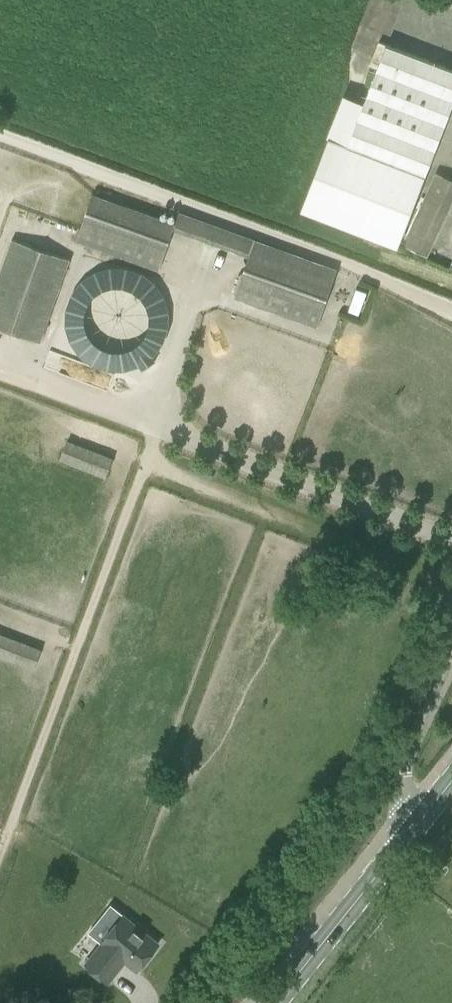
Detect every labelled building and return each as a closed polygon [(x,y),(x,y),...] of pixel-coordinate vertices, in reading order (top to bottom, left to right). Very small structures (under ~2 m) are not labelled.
[(387,45),(364,103),(343,95),(327,138),(329,138),(301,211),(398,248),(451,109),(451,70),(387,45)] [(451,203),(451,179),(438,172),(406,246),(429,256),(451,203)] [(92,196),(77,240),(160,270),(174,228),(175,225),(92,196)] [(0,275),(0,328),(40,342),(70,259),(13,239),(0,275)] [(338,270),(255,240),(250,256),(235,297),(317,327),(338,270)] [(88,259),(59,348),(148,377),(177,287),(88,259)] [(106,478),(110,468),(64,450),(60,461),(106,478)] [(0,645),(0,657),(34,669),(38,659),(0,645)] [(103,943),(87,963),(109,981),(130,955),(142,964),(159,943),(124,915),(103,942),(103,943)]
